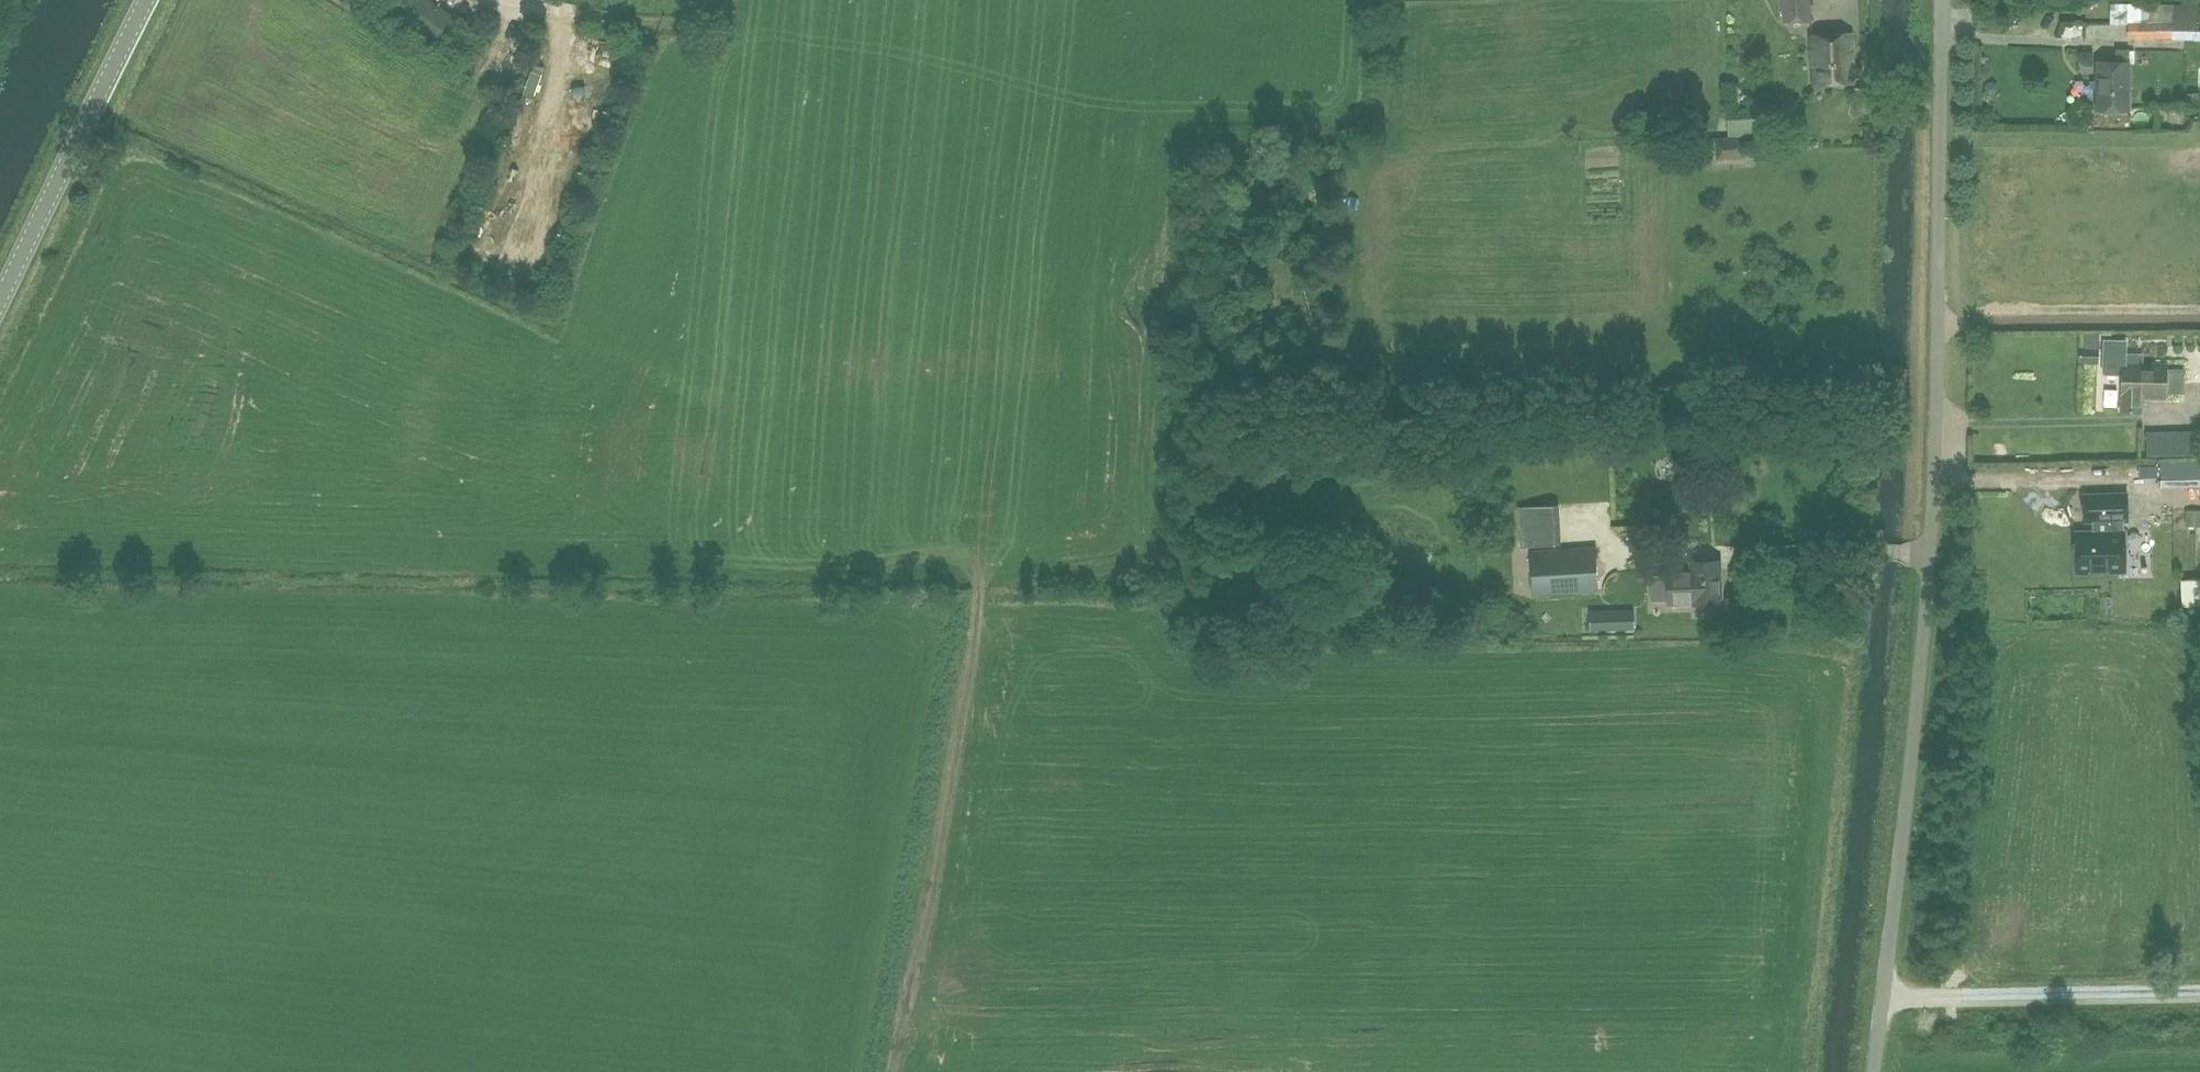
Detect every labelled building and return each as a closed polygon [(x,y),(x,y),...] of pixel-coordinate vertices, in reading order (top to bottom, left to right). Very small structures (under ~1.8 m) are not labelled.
[(382,9),(434,41),(435,41),(451,50),(466,25),(450,15),(452,12),(433,0),(388,0),(382,9)] [(1784,24),(1812,22),(1810,0),(1782,0),(1784,24)] [(2128,3),(2127,37),(2199,39),(2199,4),(2128,3)] [(622,32),(597,25),(594,35),(619,42),(622,32)] [(1852,35),(1812,37),(1815,87),(1855,85),(1852,35)] [(2098,64),(2097,112),(2129,113),(2130,64),(2130,48),(2116,48),(2116,64),(2098,64)] [(1988,82),(1985,85),(1985,90),(1988,94),(1993,94),(1996,90),(1996,85),(1993,82),(1988,82)] [(1778,115),(1726,119),(1728,137),(1700,139),(1701,143),(1698,143),(1699,148),(1697,148),(1698,159),(1716,158),(1716,160),(1780,156),(1778,115)] [(2125,352),(2104,351),(2103,354),(2099,354),(2099,362),(2103,362),(2103,374),(2124,375),(2123,412),(2142,413),(2142,400),(2164,401),(2165,366),(2142,365),(2143,357),(2125,356),(2125,352)] [(2099,354),(2099,352),(2080,352),(2080,365),(2099,365),(2099,362),(2099,354)] [(2130,521),(2130,494),(2086,495),(2086,521),(2095,521),(2095,532),(2077,532),(2077,571),(2126,571),(2126,532),(2118,532),(2118,521),(2130,521)] [(1530,552),(1533,594),(1599,590),(1596,548),(1554,550),(1552,504),(1513,506),(1515,553),(1530,552)] [(2199,525),(2199,510),(2185,511),(2186,526),(2199,525)] [(1669,573),(1670,606),(1694,605),(1694,606),(1721,605),(1720,570),(1706,570),(1706,563),(1693,564),(1694,572),(1669,573)] [(1589,630),(1635,628),(1634,608),(1588,609),(1589,630)]
